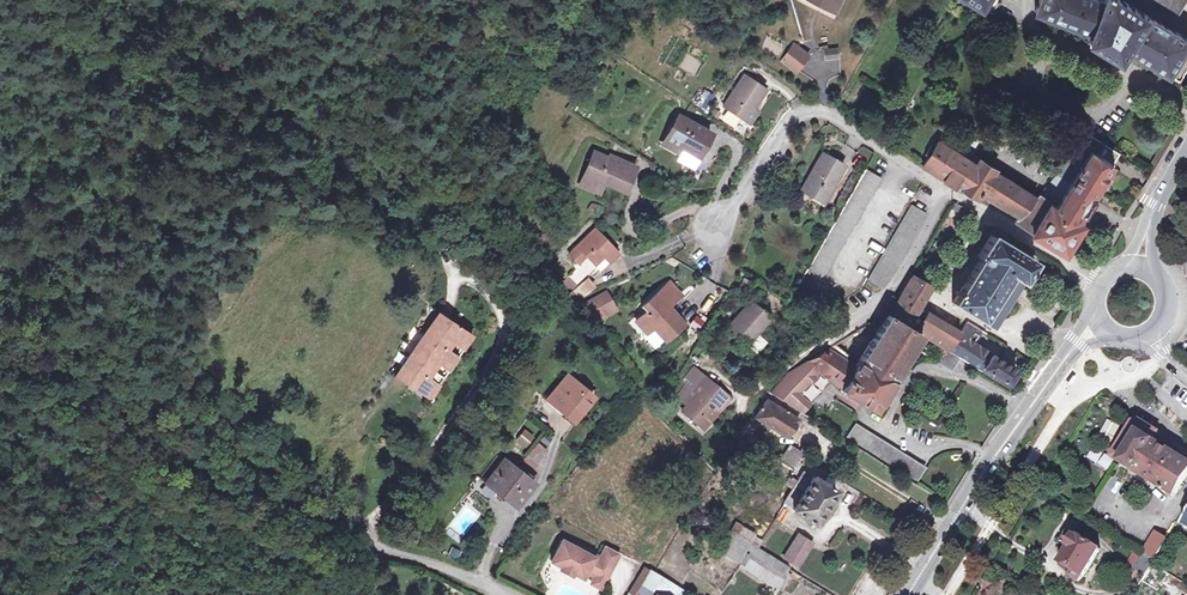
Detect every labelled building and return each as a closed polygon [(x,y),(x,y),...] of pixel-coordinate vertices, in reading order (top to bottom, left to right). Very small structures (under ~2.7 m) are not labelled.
[(829,12),(834,0),(803,0),(829,12)] [(840,0),(834,0),(829,12),(834,14),(840,0)] [(994,0),(959,0),(986,15),(994,0)] [(1186,1),(1186,0),(1037,0),(1033,11),(1090,32),(1087,38),(1119,58),(1125,47),(1179,81),(1186,68),(1186,39),(1171,28),(1186,1)] [(808,56),(793,45),(781,62),(796,73),(797,71),(808,56)] [(834,49),(824,51),(825,58),(835,57),(834,49)] [(766,90),(744,75),(724,107),(743,119),(751,107),(754,109),(766,90)] [(702,107),(710,93),(701,88),(694,102),(702,107)] [(754,109),(751,107),(743,119),(746,121),(754,109)] [(698,156),(710,134),(679,116),(664,142),(679,151),(681,147),(698,156)] [(1060,167),(1044,185),(1036,195),(1027,205),(1021,214),(1016,221),(1032,231),(1031,232),(1066,253),(1084,222),(1078,219),(1117,152),(1088,135),(1082,145),(1081,144),(1060,167)] [(937,142),(922,168),(960,191),(961,191),(963,189),(978,197),(981,191),(1021,214),(1027,205),(1036,195),(994,170),(995,169),(978,159),(975,165),(937,142)] [(603,161),(586,154),(572,182),(583,186),(586,181),(595,185),(596,183),(615,191),(627,169),(605,159),(603,161)] [(845,168),(823,155),(803,193),(824,205),(845,168)] [(866,170),(803,285),(819,294),(882,179),(866,170)] [(583,186),(572,182),(570,187),(589,196),(595,185),(586,181),(583,186)] [(954,201),(951,208),(974,222),(978,216),(954,201)] [(911,206),(869,282),(885,291),(926,214),(911,206)] [(877,228),(889,234),(892,228),(880,222),(877,228)] [(585,229),(559,262),(570,271),(563,280),(573,288),(589,267),(594,270),(611,249),(585,229)] [(1019,285),(1034,262),(991,236),(976,257),(979,259),(959,292),(956,291),(953,295),(956,296),(952,303),(971,316),(981,322),(991,329),(1019,285)] [(1180,249),(1176,251),(1185,264),(1186,262),(1186,259),(1180,249)] [(858,287),(860,280),(847,277),(845,284),(858,287)] [(912,279),(898,301),(890,313),(889,315),(916,331),(932,341),(948,351),(960,334),(916,306),(927,288),(912,279)] [(587,288),(580,283),(573,292),(580,297),(587,288)] [(684,294),(674,283),(670,286),(680,298),(684,294)] [(664,336),(681,321),(669,307),(680,298),(670,286),(645,307),(650,313),(640,321),(650,333),(657,328),(664,336)] [(606,288),(592,293),(598,314),(612,310),(606,288)] [(892,297),(884,309),(890,313),(898,301),(892,297)] [(772,320),(753,303),(730,331),(749,347),(759,335),(772,320)] [(888,316),(856,368),(843,388),(842,391),(875,411),(894,378),(893,377),(919,335),(915,333),(888,316)] [(684,325),(681,321),(664,336),(667,340),(684,325)] [(948,351),(993,379),(995,376),(1005,382),(1014,369),(979,347),(987,333),(968,321),(960,334),(948,351)] [(480,354),(450,330),(403,391),(434,414),(480,354)] [(759,355),(769,343),(759,335),(749,347),(759,355)] [(848,355),(835,344),(788,372),(771,394),(804,414),(832,381),(843,388),(856,368),(845,361),(848,355)] [(599,395),(575,375),(554,398),(579,419),(599,395)] [(722,414),(733,400),(709,379),(704,385),(697,394),(691,389),(681,401),(691,409),(687,413),(706,430),(720,413),(722,414)] [(698,380),(691,389),(697,394),(704,385),(698,380)] [(770,395),(767,399),(800,420),(804,414),(771,394),(770,395)] [(800,420),(767,399),(755,417),(788,438),(800,420)] [(1107,441),(1116,424),(1105,417),(1095,434),(1107,441)] [(1130,426),(1154,441),(1159,433),(1140,420),(1133,422),(1130,426)] [(853,423),(844,438),(915,478),(923,463),(853,423)] [(1130,426),(1112,456),(1120,461),(1163,488),(1161,491),(1165,494),(1167,491),(1174,496),(1186,476),(1186,462),(1154,441),(1130,426)] [(531,428),(524,436),(532,442),(539,434),(531,428)] [(1102,468),(1109,457),(1089,445),(1083,456),(1102,468)] [(793,468),(801,456),(802,455),(791,449),(783,462),(793,468)] [(484,473),(490,478),(508,456),(502,451),(484,473)] [(539,479),(509,454),(508,456),(490,478),(519,502),(539,479)] [(814,523),(835,490),(812,475),(811,477),(803,471),(784,502),(792,507),(791,509),(814,523)] [(464,532),(462,516),(450,517),(452,533),(464,532)] [(1158,531),(1146,551),(1157,557),(1168,538),(1158,531)] [(743,549),(746,544),(730,533),(726,539),(743,549)] [(1085,577),(1102,549),(1078,534),(1077,536),(1072,534),(1066,544),(1070,547),(1060,563),(1073,570),(1070,576),(1080,581),(1083,576),(1085,577)] [(797,567),(812,543),(798,535),(783,559),(797,567)] [(595,555),(565,538),(553,559),(563,564),(561,567),(573,573),(574,571),(584,576),(587,570),(596,575),(605,580),(615,564),(602,556),(596,553),(595,555)] [(609,545),(602,556),(615,564),(622,552),(609,545)] [(1147,573),(1153,563),(1157,557),(1146,551),(1143,554),(1137,550),(1129,563),(1147,573)] [(784,575),(788,569),(763,554),(759,560),(784,575)] [(683,590),(684,588),(659,573),(650,568),(630,591),(637,594),(679,594),(683,590)] [(596,575),(592,582),(601,587),(605,580),(596,575)]
